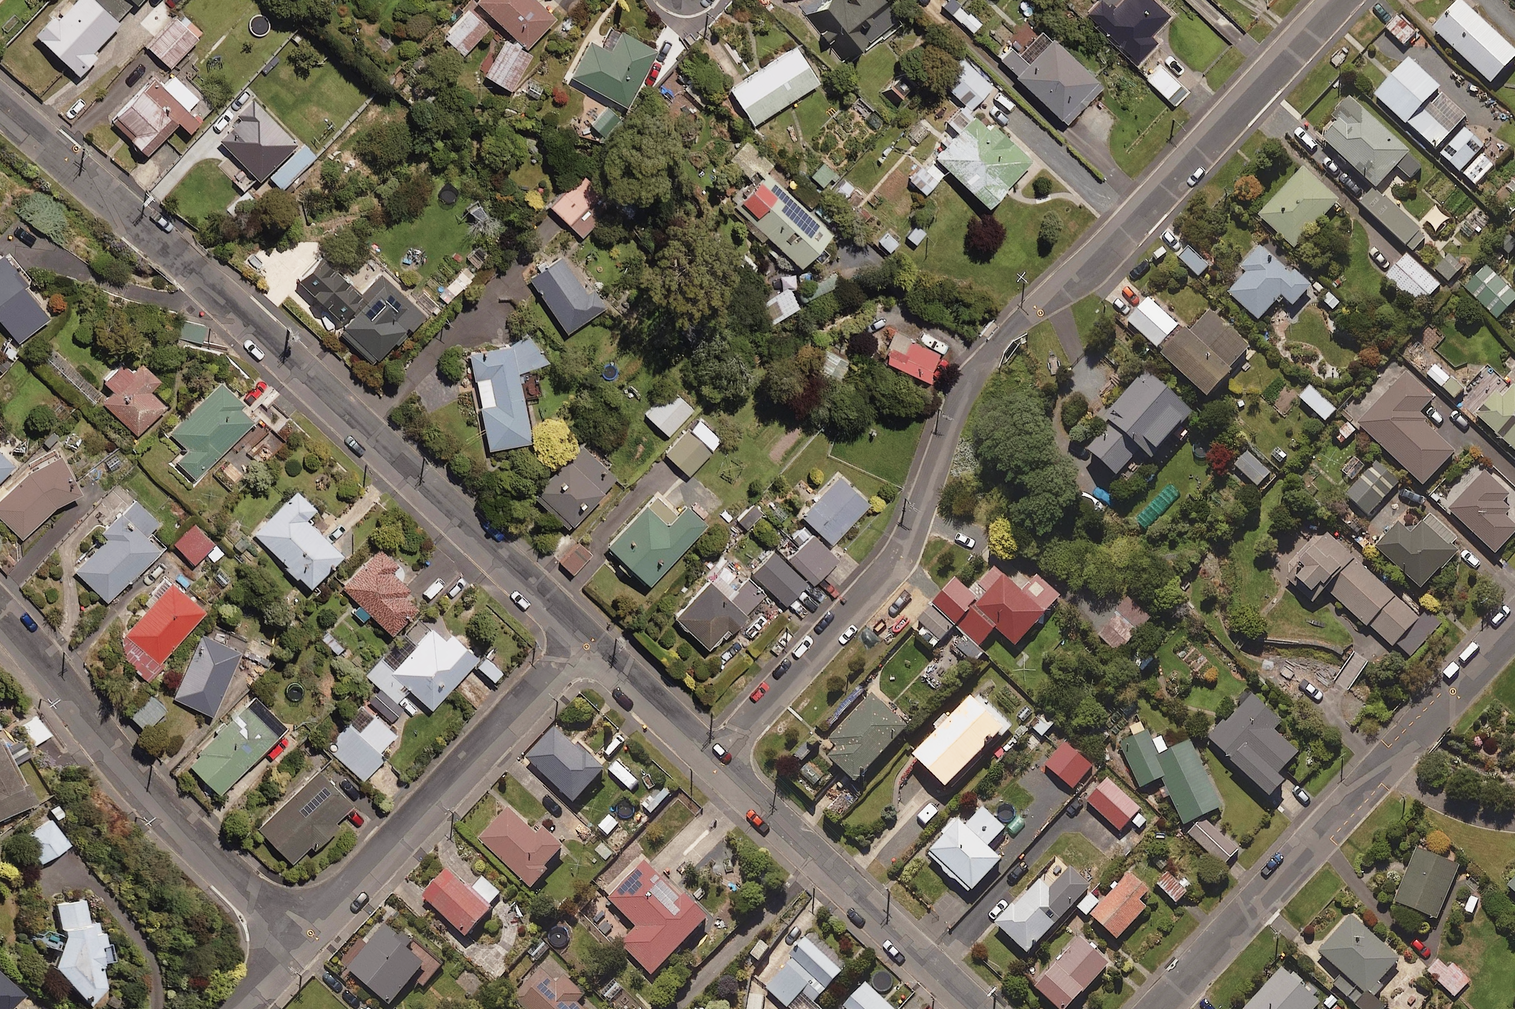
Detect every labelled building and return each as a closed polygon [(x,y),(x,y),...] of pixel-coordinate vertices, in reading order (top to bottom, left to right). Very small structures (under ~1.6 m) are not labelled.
[(131,0),(66,0),(35,33),(76,72),(96,51),(92,46),(133,2),(131,0)] [(524,44),(552,14),(537,0),(476,0),(524,44)] [(884,0),(820,0),(805,12),(841,57),(863,39),(870,48),(902,22),(884,0)] [(1155,0),(1116,0),(1110,6),(1103,0),(1097,0),(1086,11),(1135,57),(1154,38),(1146,31),(1166,10),(1155,0)] [(1463,0),(1460,0),(1433,28),(1491,83),(1514,58),(1514,50),(1463,0)] [(980,21),(958,4),(951,13),(973,30),(980,21)] [(485,26),(466,8),(442,33),(462,52),(485,26)] [(168,67),(200,31),(177,10),(144,45),(168,67)] [(1416,32),(1397,15),(1386,28),(1404,45),(1416,32)] [(654,47),(611,25),(601,45),(587,37),(568,72),(625,102),(654,47)] [(1100,83),(1043,27),(1020,50),(1012,42),(998,56),(1064,120),(1100,83)] [(529,51),(503,36),(483,72),(509,87),(529,51)] [(1105,63),(1117,51),(1107,40),(1094,53),(1105,63)] [(817,80),(794,44),(729,85),(752,121),(817,80)] [(199,56),(193,50),(176,67),(188,79),(198,68),(192,63),(199,56)] [(990,83),(962,56),(940,79),(969,106),(990,83)] [(1185,90),(1152,58),(1140,71),(1172,103),(1185,90)] [(1467,116),(1410,59),(1375,94),(1405,123),(1407,121),(1435,149),(1467,116)] [(914,79),(902,68),(881,91),(893,102),(914,79)] [(187,131),(213,105),(205,97),(190,111),(186,107),(197,96),(172,71),(161,82),(154,75),(110,118),(144,152),(176,120),(187,131)] [(1422,166),(1350,96),(1335,112),(1341,117),(1322,136),(1376,188),(1398,166),(1410,178),(1422,166)] [(235,133),(223,146),(256,179),(294,140),(253,101),(228,126),(235,133)] [(988,128),(963,104),(947,120),(957,129),(934,154),(986,203),(1029,157),(993,122),(988,128)] [(918,143),(932,130),(921,118),(907,132),(918,143)] [(1460,171),(1479,151),(1484,146),(1465,128),(1441,153),(1460,171)] [(774,160),(746,135),(727,157),(747,174),(721,204),(760,238),(755,243),(790,273),(829,229),(765,171),(774,160)] [(313,154),(302,143),(269,175),(280,186),(313,154)] [(1488,160),(1479,151),(1460,171),(1476,186),(1494,166),(1488,160)] [(942,171),(928,159),(910,178),(924,191),(942,171)] [(1340,200),(1304,167),(1259,215),(1295,249),(1340,200)] [(613,203),(582,172),(549,204),(580,235),(613,203)] [(1426,237),(1372,186),(1357,202),(1412,252),(1426,237)] [(1507,196),(1494,208),(1505,220),(1514,210),(1514,204),(1507,196)] [(1448,219),(1435,206),(1424,217),(1437,230),(1448,219)] [(1514,250),(1514,241),(1506,231),(1496,241),(1510,255),(1514,250)] [(1316,299),(1325,288),(1316,280),(1313,283),(1296,267),(1291,273),(1261,245),(1240,269),(1245,273),(1228,292),(1259,320),(1276,302),(1279,304),(1285,298),(1294,306),(1307,291),(1316,299)] [(1210,264),(1190,247),(1180,259),(1200,276),(1210,264)] [(1447,253),(1433,268),(1449,283),(1463,268),(1447,253)] [(584,291),(560,254),(528,275),(565,330),(605,304),(592,286),(584,291)] [(1441,285),(1408,254),(1387,276),(1420,307),(1441,285)] [(0,255),(0,321),(17,341),(49,313),(0,255)] [(1485,263),(1463,286),(1498,318),(1514,300),(1514,291),(1485,263)] [(456,267),(441,282),(455,295),(469,279),(456,267)] [(362,302),(337,330),(371,362),(392,340),(395,343),(423,313),(377,270),(355,295),(362,302)] [(341,307),(312,279),(292,301),(321,328),(341,307)] [(799,304),(785,285),(752,309),(765,328),(799,304)] [(421,288),(413,297),(430,313),(438,304),(421,288)] [(1157,348),(1179,325),(1148,296),(1126,318),(1157,348)] [(1183,329),(1162,352),(1209,397),(1233,371),(1230,368),(1251,346),(1211,309),(1188,334),(1183,329)] [(536,376),(551,365),(524,330),(512,339),(464,349),(483,448),(531,439),(523,398),(540,395),(536,376)] [(939,348),(909,334),(904,344),(885,335),(873,360),(922,383),(939,348)] [(129,368),(119,359),(101,378),(111,388),(100,400),(135,432),(163,402),(146,387),(157,376),(138,358),(129,368)] [(1464,390),(1436,364),(1428,373),(1455,399),(1464,390)] [(1193,412),(1147,371),(1106,417),(1112,423),(1088,449),(1118,475),(1141,449),(1152,458),(1193,412)] [(1435,396),(1409,371),(1359,424),(1424,485),(1456,451),(1418,415),(1435,396)] [(1474,389),(1463,401),(1514,450),(1514,385),(1505,376),(1498,384),(1487,374),(1479,383),(1490,393),(1485,399),(1474,389)] [(239,399),(215,378),(168,432),(188,449),(176,463),(196,479),(250,417),(235,403),(239,399)] [(1337,410),(1311,386),(1300,397),(1326,421),(1337,410)] [(691,407),(669,387),(645,413),(667,433),(691,407)] [(1343,446),(1357,432),(1341,416),(1327,430),(1343,446)] [(720,438),(697,417),(665,453),(687,473),(720,438)] [(567,525),(615,473),(606,465),(613,459),(595,442),(589,449),(580,441),(532,493),(567,525)] [(1272,472),(1247,449),(1234,465),(1258,487),(1272,472)] [(0,450),(0,474),(12,461),(0,450)] [(78,491),(57,452),(19,472),(0,493),(0,519),(21,539),(53,504),(78,491)] [(1353,481),(1366,467),(1354,456),(1341,470),(1353,481)] [(1400,482),(1377,461),(1346,494),(1369,515),(1400,482)] [(868,500),(836,472),(800,514),(831,541),(868,500)] [(1486,473),(1450,510),(1496,553),(1514,534),(1514,525),(1497,508),(1509,495),(1486,473)] [(313,505),(295,488),(252,532),(306,585),(339,551),(303,516),(313,505)] [(689,507),(684,502),(677,509),(656,489),(606,544),(647,582),(703,520),(700,517),(706,511),(695,500),(689,507)] [(156,520),(133,498),(120,511),(117,508),(99,528),(106,534),(73,568),(105,598),(153,548),(156,552),(164,544),(148,529),(156,520)] [(760,511),(751,503),(734,521),(743,530),(760,511)] [(1423,589),(1459,550),(1454,545),(1460,538),(1433,513),(1411,536),(1398,525),(1377,547),(1423,589)] [(212,540),(192,520),(172,542),(192,561),(212,540)] [(837,557),(812,532),(787,558),(812,583),(837,557)] [(1314,603),(1326,589),(1393,648),(1396,645),(1410,657),(1431,633),(1414,618),(1418,614),(1326,534),(1287,579),(1314,603)] [(590,555),(576,543),(559,561),(572,573),(590,555)] [(395,561),(378,545),(340,586),(360,604),(353,611),(362,619),(368,612),(390,631),(415,604),(398,589),(404,582),(388,568),(395,561)] [(806,581),(772,548),(751,571),(784,603),(806,581)] [(932,649),(955,625),(980,645),(996,628),(1015,646),(1061,597),(1024,561),(1010,577),(997,565),(971,592),(957,579),(918,620),(924,626),(916,634),(932,649)] [(674,615),(708,647),(722,632),(725,635),(762,591),(745,576),(727,595),(708,578),(674,615)] [(110,652),(147,681),(163,661),(160,658),(201,605),(167,578),(110,652)] [(1152,618),(1127,593),(1092,628),(1117,653),(1152,618)] [(243,638),(214,625),(209,636),(201,632),(173,697),(210,713),(243,638)] [(442,637),(430,626),(417,641),(405,631),(366,675),(396,702),(408,688),(429,707),(475,654),(449,631),(442,637)] [(326,627),(317,637),(335,655),(345,645),(326,627)] [(975,663),(983,653),(963,635),(950,649),(962,660),(966,655),(975,663)] [(247,642),(241,656),(269,667),(275,654),(247,642)] [(1144,644),(1129,660),(1143,673),(1158,657),(1144,644)] [(831,728),(867,689),(861,683),(824,722),(831,728)] [(187,763),(217,791),(270,733),(274,737),(286,723),(252,692),(187,763)] [(164,707),(150,693),(129,714),(143,728),(164,707)] [(1282,722),(1252,693),(1209,738),(1271,797),(1286,782),(1278,774),(1299,753),(1275,730),(1282,722)] [(872,694),(829,740),(838,747),(829,757),(856,782),(907,727),(872,694)] [(975,699),(972,696),(949,718),(945,714),(935,724),(939,729),(913,754),(946,787),(1010,724),(981,694),(975,699)] [(1041,739),(1056,724),(1041,709),(1026,724),(1041,739)] [(395,731),(372,711),(355,731),(347,724),(326,748),(363,779),(383,756),(378,751),(395,731)] [(50,734),(36,716),(23,727),(37,744),(50,734)] [(603,770),(555,726),(525,758),(573,803),(603,770)] [(1160,755),(1148,731),(1121,744),(1142,787),(1162,778),(1185,825),(1222,807),(1190,741),(1160,755)] [(316,767),(318,769),(328,759),(309,740),(299,750),(316,767)] [(26,755),(19,742),(4,750),(11,764),(26,755)] [(1093,766),(1066,743),(1046,766),(1073,789),(1093,766)] [(24,802),(0,756),(0,815),(24,802)] [(318,769),(316,767),(256,827),(290,860),(308,842),(311,845),(335,821),(331,817),(349,799),(318,769)] [(860,796),(843,778),(820,801),(837,818),(860,796)] [(1141,809),(1108,778),(1087,801),(1120,832),(1141,809)] [(1005,827),(983,808),(966,827),(956,819),(926,853),(971,893),(1001,859),(988,847),(1005,827)] [(535,834),(508,809),(480,839),(531,888),(548,870),(545,867),(562,848),(541,828),(535,834)] [(1239,848),(1204,816),(1188,833),(1224,865),(1239,848)] [(66,844),(47,817),(16,840),(35,866),(66,844)] [(1460,865),(1418,847),(1395,901),(1437,919),(1460,865)] [(682,897),(641,856),(603,894),(637,927),(620,944),(651,975),(708,918),(684,895),(682,897)] [(422,895),(465,937),(493,908),(490,905),(501,894),(483,877),(471,889),(448,867),(422,895)] [(1191,889),(1171,869),(1157,883),(1176,903),(1191,889)] [(1067,891),(1048,872),(997,924),(1027,953),(1071,908),(1060,898),(1067,891)] [(1149,891),(1130,873),(1091,915),(1118,939),(1147,908),(1140,901),(1149,891)] [(1086,917),(1100,902),(1090,892),(1087,895),(1079,889),(1069,900),(1086,917)] [(39,944),(54,950),(47,964),(81,1002),(96,986),(95,960),(107,959),(106,940),(99,941),(98,920),(85,921),(82,898),(52,903),(54,924),(39,932),(39,944)] [(1353,915),(1320,951),(1344,974),(1334,984),(1361,1008),(1385,1008),(1386,1008),(1374,997),(1383,987),(1379,983),(1400,959),(1353,915)] [(389,920),(339,977),(346,983),(354,974),(389,1004),(412,978),(423,987),(442,966),(389,920)] [(810,929),(774,969),(778,973),(765,987),(789,1008),(821,1008),(814,1003),(849,964),(810,929)] [(1080,935),(1034,985),(1059,1008),(1068,1008),(1111,963),(1080,935)] [(548,957),(513,995),(528,1008),(584,1008),(577,1002),(586,992),(548,957)] [(1470,980),(1452,963),(1448,967),(1440,959),(1428,972),(1455,996),(1470,980)] [(1283,968),(1245,1008),(1316,1008),(1321,1004),(1283,968)] [(866,983),(844,1007),(846,1008),(893,1008),(866,983)] [(748,991),(745,1008),(763,1008),(765,994),(748,991)]
